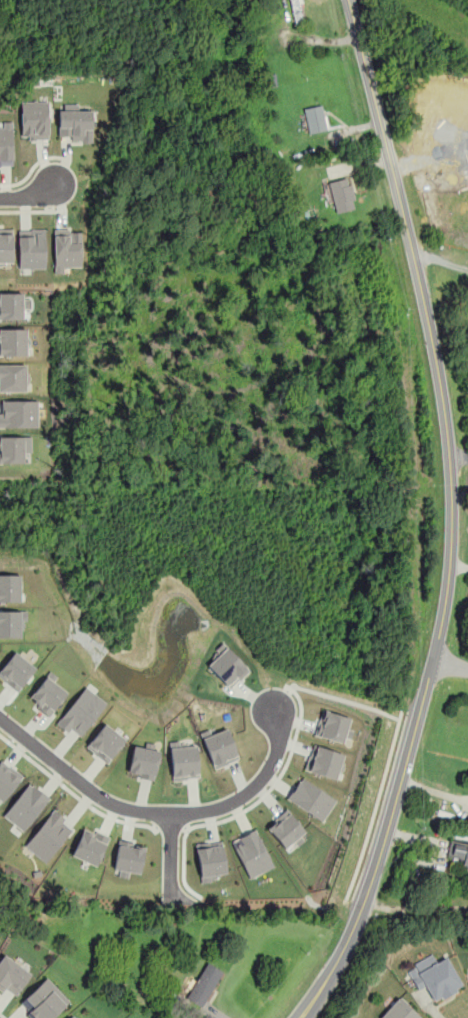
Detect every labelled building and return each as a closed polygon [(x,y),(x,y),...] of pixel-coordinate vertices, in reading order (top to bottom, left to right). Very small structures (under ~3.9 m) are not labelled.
[(21,101),(21,139),(48,138),(48,101),(21,101)] [(327,129),(322,104),(304,108),(308,132),(327,129)] [(58,136),(71,136),(71,142),(92,142),(91,110),(57,110),(58,136)] [(3,121),(3,127),(0,127),(0,165),(11,166),(12,121),(3,121)] [(335,212),(356,207),(348,177),(328,182),(335,212)] [(12,229),(0,229),(0,263),(11,263),(12,229)] [(45,268),(45,229),(17,230),(18,268),(45,268)] [(54,230),(54,273),(63,273),(63,267),(81,266),(81,230),(54,230)] [(22,319),(22,308),(28,309),(28,294),(0,293),(0,319),(22,319)] [(0,329),(0,355),(27,355),(26,328),(0,329)] [(0,364),(0,391),(25,391),(25,364),(0,364)] [(1,413),(0,413),(0,427),(37,427),(37,400),(0,400),(1,413)] [(0,436),(0,463),(24,462),(23,452),(31,452),(31,436),(0,436)] [(0,575),(0,601),(20,601),(20,574),(0,575)] [(20,620),(26,620),(26,610),(0,610),(0,637),(20,637),(20,620)] [(205,662),(229,689),(249,670),(224,644),(205,662)] [(16,691),(35,668),(14,651),(0,668),(0,678),(16,691)] [(66,692),(45,676),(28,699),(49,715),(66,692)] [(55,722),(68,733),(71,729),(79,736),(106,703),(85,686),(55,722)] [(351,738),(353,729),(347,728),(350,716),(320,710),(315,736),(343,742),(344,737),(351,738)] [(85,746),(106,763),(125,739),(104,723),(85,746)] [(238,759),(227,728),(202,737),(213,768),(238,759)] [(344,755),(313,744),(304,769),(335,780),(344,755)] [(126,773),(153,779),(159,751),(133,745),(126,773)] [(172,780),(197,779),(196,746),(170,747),(172,780)] [(1,760),(0,761),(0,800),(2,802),(22,776),(1,760)] [(322,821),(336,799),(301,777),(287,798),(322,821)] [(2,815),(22,831),(49,798),(29,782),(2,815)] [(63,823),(66,818),(53,809),(24,846),(46,862),(71,829),(63,823)] [(285,849),(293,842),(295,844),(307,834),(286,809),(266,826),(285,849)] [(108,838),(83,827),(71,855),(96,866),(108,838)] [(272,868),(256,829),(231,840),(248,878),(272,868)] [(447,856),(463,859),(461,868),(467,869),(467,842),(450,839),(447,856)] [(195,844),(200,880),(227,876),(221,840),(195,844)] [(114,870),(140,873),(144,844),(117,841),(114,870)] [(406,968),(418,991),(427,986),(436,1002),(463,987),(446,956),(436,962),(432,953),(406,968)] [(3,954),(0,958),(0,990),(3,992),(6,989),(15,995),(30,973),(3,954)] [(221,970),(205,962),(187,998),(203,1006),(221,970)] [(69,1001),(47,977),(18,1003),(32,1017),(51,1017),(69,1001)] [(400,996),(378,1017),(422,1017),(400,996)]
